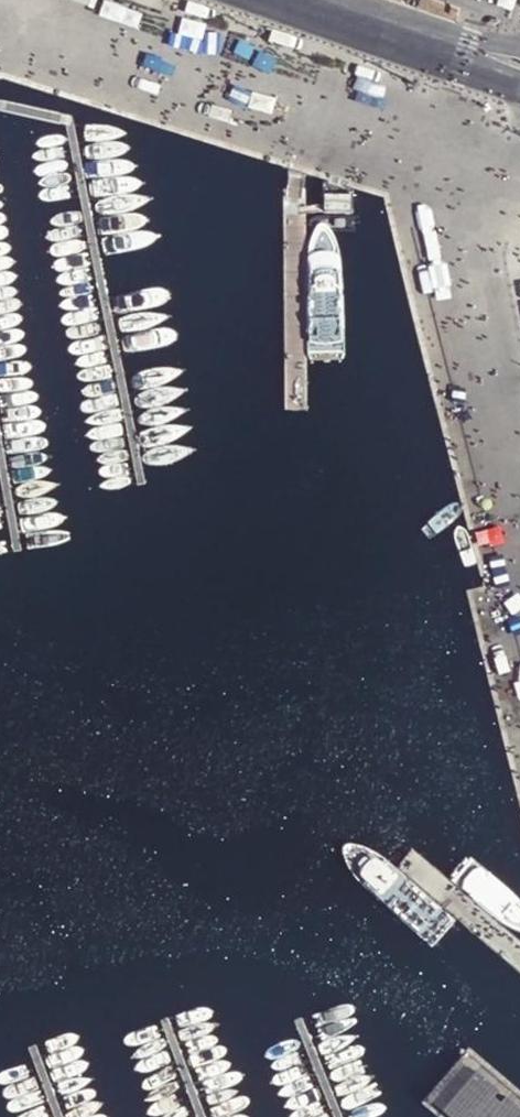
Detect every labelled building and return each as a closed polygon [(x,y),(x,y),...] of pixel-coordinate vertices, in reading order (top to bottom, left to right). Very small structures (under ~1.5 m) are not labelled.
[(480,240),(488,282),(519,276),(519,232),(480,240)]
